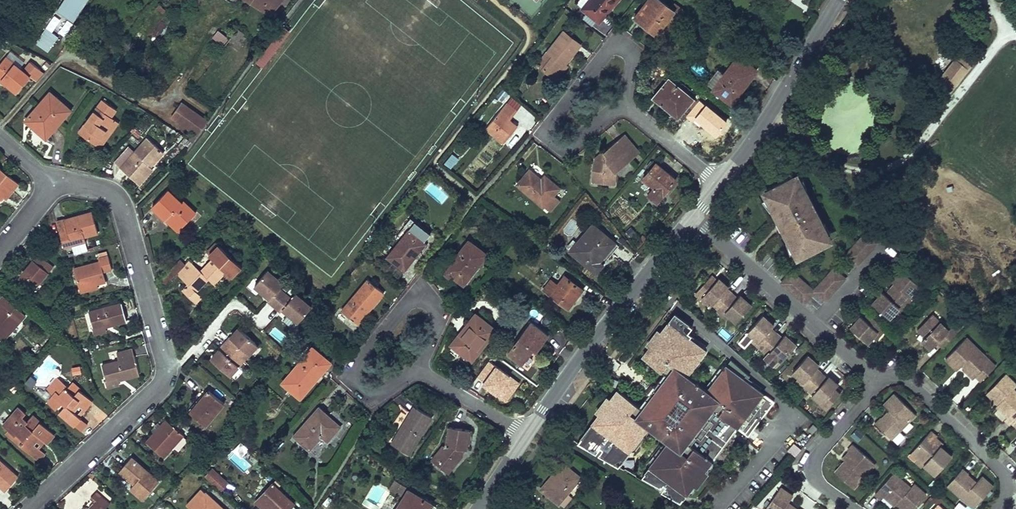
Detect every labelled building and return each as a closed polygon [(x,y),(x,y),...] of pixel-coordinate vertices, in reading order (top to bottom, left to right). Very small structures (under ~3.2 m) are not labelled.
[(75,23),(89,0),(64,0),(57,12),(75,23)] [(250,1),(272,15),(283,0),(251,0),(250,1)] [(583,8),(601,22),(618,0),(590,0),(583,8)] [(661,0),(649,0),(636,19),(647,27),(651,22),(661,29),(658,35),(663,38),(680,13),(661,0)] [(651,22),(647,27),(658,35),(661,29),(651,22)] [(157,36),(165,41),(173,29),(164,24),(157,36)] [(49,53),(59,37),(46,28),(35,44),(49,53)] [(135,39),(147,48),(154,38),(141,30),(135,39)] [(211,39),(225,47),(230,38),(216,30),(211,39)] [(233,37),(237,43),(246,37),(241,31),(233,37)] [(583,44),(566,31),(549,51),(555,56),(545,69),(554,77),(564,64),(566,65),(583,44)] [(956,60),(969,68),(975,60),(961,52),(956,60)] [(29,73),(35,78),(43,68),(31,59),(23,69),(5,54),(0,60),(0,81),(1,82),(3,79),(9,84),(6,87),(13,92),(29,73)] [(757,70),(737,55),(712,89),(733,104),(757,70)] [(968,71),(956,61),(939,83),(951,93),(968,71)] [(46,71),(43,68),(35,78),(38,80),(46,71)] [(697,99),(671,79),(655,99),(681,119),(697,99)] [(49,94),(46,99),(26,122),(33,128),(37,123),(51,135),(70,112),(49,94)] [(209,121),(180,102),(171,114),(200,134),(209,121)] [(508,103),(489,128),(507,142),(521,124),(514,119),(520,112),(508,103)] [(105,104),(81,136),(97,147),(117,122),(114,120),(119,114),(105,104)] [(117,122),(97,147),(102,151),(122,125),(117,122)] [(37,123),(33,128),(47,140),(51,135),(37,123)] [(644,150),(628,131),(598,157),(596,180),(619,182),(620,170),(644,150)] [(159,146),(147,137),(135,153),(140,156),(126,174),(141,185),(153,168),(151,166),(147,163),(159,146)] [(164,149),(159,146),(147,163),(151,166),(164,149)] [(140,156),(135,153),(121,171),(126,174),(140,156)] [(443,164),(450,169),(458,159),(451,153),(443,164)] [(656,161),(645,176),(667,192),(678,177),(656,161)] [(0,165),(0,201),(6,194),(9,197),(21,183),(0,165)] [(531,170),(519,184),(553,211),(562,200),(555,194),(563,185),(549,174),(544,180),(531,170)] [(793,176),(769,189),(773,196),(777,205),(773,207),(792,244),(797,242),(802,252),(804,257),(829,244),(827,239),(822,230),(827,227),(807,189),(802,192),(797,183),(793,176)] [(809,189),(806,179),(797,183),(802,192),(807,189),(809,189)] [(168,190),(152,208),(167,222),(171,217),(184,228),(199,212),(185,200),(182,203),(168,190)] [(773,196),(764,201),(771,208),(773,207),(777,205),(773,196)] [(91,213),(55,223),(62,249),(71,247),(74,256),(87,253),(83,238),(97,234),(91,213)] [(180,233),(184,228),(171,217),(167,222),(180,233)] [(595,223),(573,250),(601,272),(608,264),(602,259),(616,241),(595,223)] [(411,226),(389,254),(407,268),(420,251),(418,249),(427,239),(411,226)] [(835,235),(828,227),(827,227),(822,230),(827,239),(835,235)] [(210,252),(213,255),(223,244),(220,241),(210,252)] [(491,254),(474,241),(449,273),(457,279),(460,275),(470,283),(491,254)] [(792,244),(790,245),(794,256),(802,252),(797,242),(792,244)] [(248,266),(223,244),(213,255),(216,258),(204,271),(193,262),(180,276),(190,285),(183,293),(198,307),(205,299),(202,296),(213,284),(217,287),(228,274),(232,270),(239,277),(248,266)] [(34,265),(21,280),(37,295),(52,278),(50,276),(45,272),(50,267),(51,265),(39,255),(32,262),(34,265)] [(102,262),(77,269),(83,290),(100,286),(110,283),(107,272),(116,269),(112,255),(101,258),(102,262)] [(50,276),(54,271),(50,267),(45,272),(50,276)] [(285,292),(279,287),(284,282),(268,268),(255,283),(270,297),(268,299),(274,305),(285,292)] [(235,281),(239,277),(232,270),(228,274),(235,281)] [(794,271),(784,283),(807,303),(817,292),(794,271)] [(836,271),(817,292),(826,300),(845,279),(836,271)] [(884,294),(874,305),(890,320),(897,313),(901,308),(904,311),(914,299),(911,297),(915,292),(921,286),(904,271),(894,282),(896,284),(899,286),(893,292),(888,298),(886,295),(884,294)] [(713,273),(697,290),(718,309),(719,308),(731,318),(732,316),(738,321),(753,303),(741,292),(739,294),(729,285),(730,284),(721,276),(719,279),(713,273)] [(585,288),(568,276),(554,295),(571,307),(585,288)] [(371,278),(344,307),(359,321),(386,291),(371,278)] [(896,284),(890,290),(893,292),(899,286),(896,284)] [(100,286),(83,290),(85,296),(102,291),(100,286)] [(298,322),(311,307),(296,293),(291,298),(285,292),(274,305),(280,310),(283,308),(298,322)] [(9,300),(6,297),(0,304),(0,313),(5,308),(3,306),(9,300)] [(5,343),(28,318),(9,300),(3,306),(5,308),(0,313),(0,338),(5,343)] [(126,304),(92,312),(96,329),(108,326),(108,329),(131,323),(126,304)] [(764,313),(749,330),(756,336),(753,339),(774,358),(776,355),(783,361),(798,344),(786,333),(784,335),(773,326),(775,324),(764,313)] [(499,330),(479,315),(456,345),(476,360),(499,330)] [(872,317),(869,315),(864,320),(867,323),(872,317)] [(942,323),(934,315),(931,318),(939,326),(942,323)] [(675,316),(666,326),(669,328),(677,319),(675,316)] [(862,318),(852,329),(869,344),(873,339),(878,333),(881,336),(887,330),(872,317),(867,323),(864,320),(862,318)] [(931,318),(918,330),(926,338),(923,341),(932,350),(937,345),(942,350),(958,333),(953,327),(950,331),(942,323),(939,326),(931,318)] [(650,351),(667,366),(639,398),(623,384),(615,392),(613,390),(599,405),(602,408),(593,419),(590,416),(573,435),(614,458),(648,419),(669,436),(648,460),(682,490),(689,481),(703,466),(709,459),(689,440),(718,407),(737,424),(764,394),(730,364),(709,388),(688,370),(709,346),(677,319),(669,328),(666,326),(654,340),(657,343),(650,351)] [(649,336),(654,340),(666,326),(662,322),(649,336)] [(551,338),(533,324),(511,352),(525,363),(536,349),(540,352),(551,338)] [(96,329),(92,330),(95,339),(110,335),(108,329),(108,326),(96,329)] [(256,344),(238,327),(224,342),(242,359),(256,344)] [(873,339),(876,342),(881,336),(878,333),(873,339)] [(740,339),(744,346),(751,342),(747,335),(740,339)] [(967,339),(947,359),(958,370),(963,364),(968,369),(967,370),(975,379),(977,376),(982,381),(995,368),(967,339)] [(647,348),(650,351),(657,343),(654,340),(647,348)] [(228,374),(242,359),(224,342),(210,358),(228,374)] [(313,344),(297,363),(301,367),(317,348),(313,344)] [(284,379),(301,394),(330,358),(317,348),(301,367),(297,363),(284,379)] [(141,377),(134,350),(117,354),(120,364),(102,368),(106,382),(118,379),(119,382),(141,377)] [(810,352),(794,369),(801,375),(798,378),(808,387),(807,389),(826,406),(843,387),(838,382),(840,380),(831,372),(829,375),(819,365),(821,362),(810,352)] [(68,387),(57,376),(49,385),(56,392),(53,395),(47,402),(54,408),(60,401),(66,406),(59,413),(75,427),(81,419),(73,412),(79,404),(85,409),(91,402),(78,391),(73,396),(66,390),(68,387)] [(987,394),(999,405),(997,408),(1006,417),(1010,413),(1015,419),(1015,394),(1013,391),(1015,388),(1015,386),(1005,376),(987,394)] [(118,379),(106,382),(107,389),(120,386),(119,382),(118,379)] [(620,381),(613,390),(615,392),(623,384),(620,381)] [(56,392),(49,385),(45,389),(53,395),(56,392)] [(595,401),(599,405),(613,390),(609,386),(595,401)] [(208,390),(189,412),(204,425),(223,404),(208,390)] [(891,413),(878,427),(888,436),(893,431),(899,433),(916,415),(895,395),(884,407),(891,413)] [(318,403),(296,434),(313,447),(325,432),(330,436),(342,421),(318,403)] [(392,438),(409,450),(433,413),(418,403),(411,413),(409,412),(392,438)] [(592,413),(595,416),(602,408),(599,405),(592,413)] [(56,435),(35,417),(29,424),(23,419),(28,413),(22,408),(13,418),(17,421),(8,431),(11,434),(16,439),(19,435),(25,441),(20,447),(38,463),(45,455),(39,449),(35,446),(41,439),(45,442),(47,445),(56,435)] [(17,421),(13,418),(4,428),(8,431),(17,421)] [(147,443),(163,457),(184,434),(168,419),(163,425),(165,427),(159,435),(156,433),(147,443)] [(717,437),(728,441),(733,427),(722,423),(717,437)] [(818,427),(814,424),(809,430),(813,433),(818,427)] [(471,430),(453,427),(448,447),(446,445),(433,460),(442,467),(445,463),(452,468),(464,454),(461,452),(463,449),(467,449),(471,430)] [(888,436),(892,440),(899,433),(893,431),(888,436)] [(930,432),(913,449),(925,460),(922,463),(936,476),(953,458),(942,448),(943,447),(934,439),(936,437),(930,432)] [(8,436),(20,447),(25,441),(19,435),(16,439),(11,434),(8,436)] [(45,442),(41,439),(35,446),(39,449),(45,442)] [(794,443),(786,449),(792,457),(800,451),(794,443)] [(845,462),(837,471),(855,487),(864,476),(861,473),(872,460),(854,444),(847,452),(849,453),(842,460),(845,462)] [(913,449),(911,452),(922,463),(925,460),(913,449)] [(159,481),(132,456),(119,470),(131,481),(133,479),(137,482),(131,489),(143,500),(159,481)] [(562,459),(551,473),(555,476),(566,463),(562,459)] [(0,460),(0,487),(6,492),(19,477),(0,460)] [(864,476),(875,463),(872,460),(861,473),(864,476)] [(445,463),(442,467),(449,473),(452,468),(445,463)] [(555,476),(551,473),(540,487),(562,504),(571,493),(568,490),(580,474),(566,463),(555,476)] [(707,469),(703,466),(689,481),(693,484),(707,469)] [(206,477),(223,492),(230,483),(213,468),(206,477)] [(951,482),(957,487),(957,495),(974,508),(975,508),(993,488),(980,477),(974,484),(966,476),(967,475),(962,470),(951,482)] [(876,493),(882,499),(885,496),(895,505),(897,503),(904,508),(914,508),(926,495),(913,484),(910,489),(893,474),(876,493)] [(401,493),(406,485),(396,478),(390,486),(401,493)] [(256,496),(268,508),(284,508),(293,500),(273,480),(256,496)] [(951,482),(948,487),(957,495),(957,487),(951,482)] [(182,503),(189,508),(226,508),(198,485),(182,503)] [(763,508),(802,508),(798,506),(797,507),(788,501),(792,494),(779,485),(763,508)] [(432,501),(409,487),(395,508),(427,508),(432,501)] [(90,508),(106,508),(111,504),(97,492),(92,497),(96,502),(90,508)]
